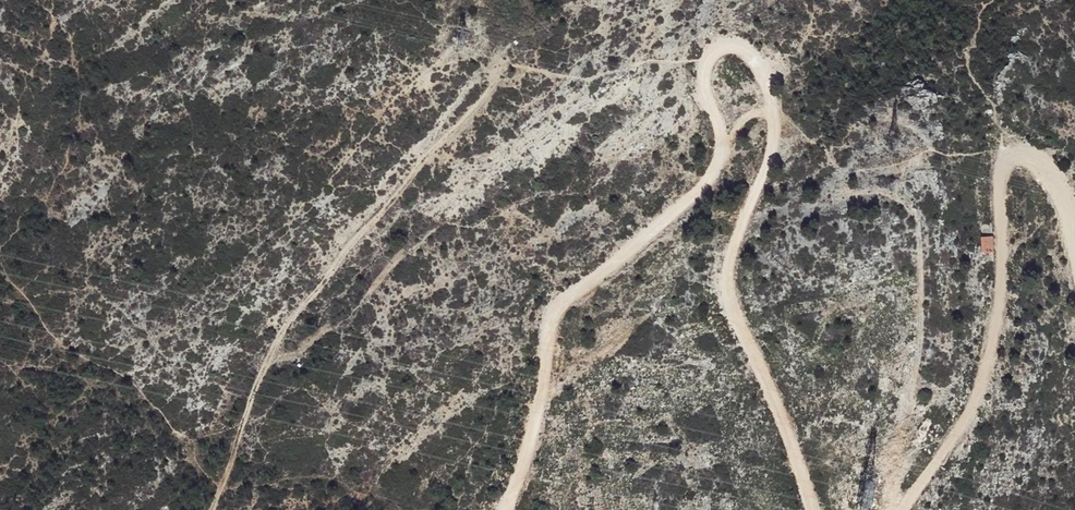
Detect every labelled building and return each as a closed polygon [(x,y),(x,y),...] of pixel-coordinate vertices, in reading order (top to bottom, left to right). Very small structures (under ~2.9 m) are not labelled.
[(993,236),(981,236),(982,254),(994,253),(993,236)]
